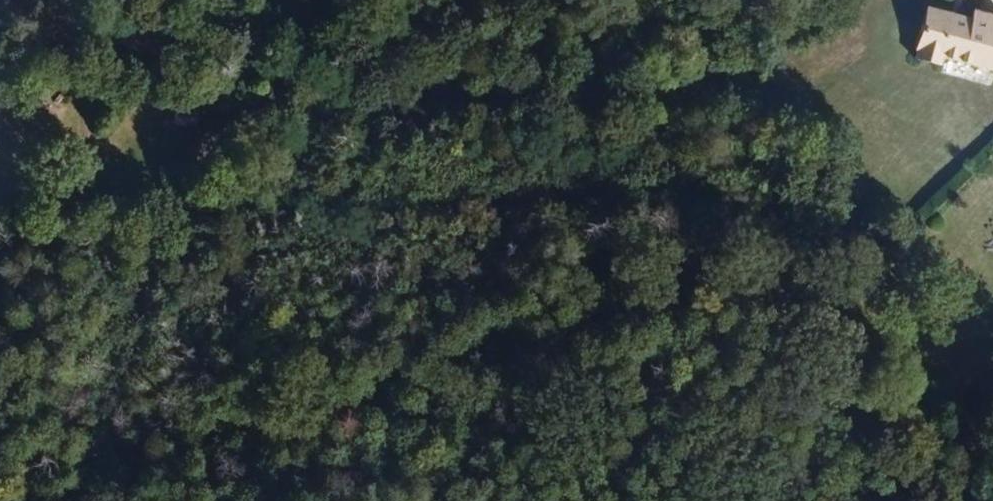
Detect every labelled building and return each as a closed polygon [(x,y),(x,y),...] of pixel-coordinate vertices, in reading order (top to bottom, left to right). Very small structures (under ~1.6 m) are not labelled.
[(992,70),(992,21),(970,15),(968,23),(923,10),(911,53),(914,54),(912,61),(937,67),(939,61),(992,75),(992,70)]
